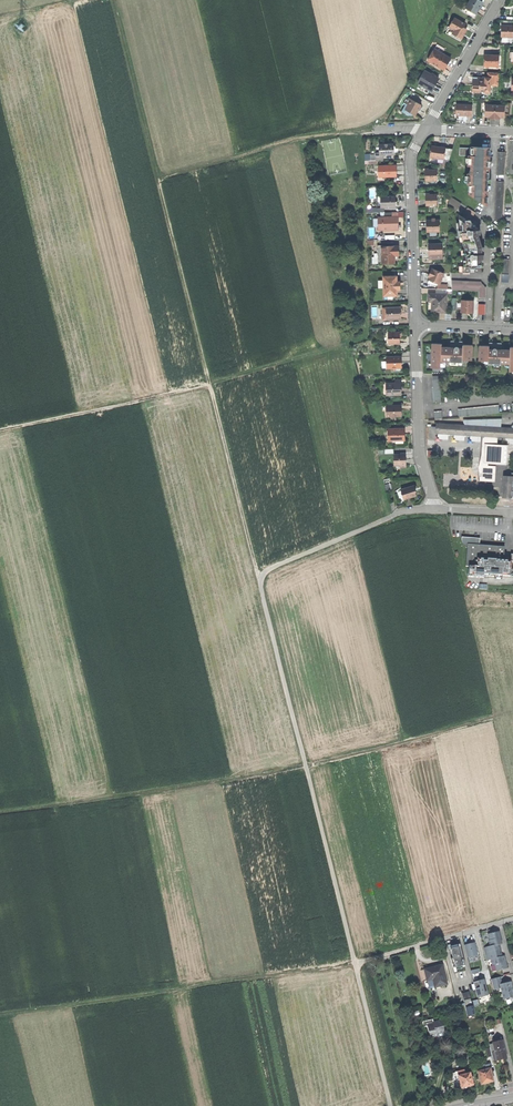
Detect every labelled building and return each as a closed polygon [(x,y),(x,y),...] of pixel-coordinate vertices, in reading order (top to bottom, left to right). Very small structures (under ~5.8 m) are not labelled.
[(476,14),(479,8),(483,2),(479,0),(471,0),(466,8),(476,14)] [(474,17),(476,14),(466,8),(464,12),(474,17)] [(452,33),(462,39),(464,35),(466,30),(463,28),(461,27),(464,23),(454,18),(449,27),(454,30),(452,33)] [(501,31),(501,36),(512,36),(512,26),(501,26),(501,31)] [(460,41),(462,39),(452,33),(454,30),(449,27),(446,33),(460,41)] [(437,44),(435,49),(442,53),(444,49),(437,44)] [(428,60),(445,70),(447,65),(450,60),(444,57),(445,55),(442,53),(435,49),(428,60)] [(484,60),(484,66),(496,67),(497,55),(484,55),(484,60)] [(418,83),(432,91),(436,85),(439,79),(425,71),(418,83)] [(490,73),(489,78),(491,78),(491,86),(499,86),(499,73),(490,73)] [(473,85),(473,91),(485,92),(485,78),(478,77),(478,80),(473,80),(473,85)] [(406,110),(416,115),(419,110),(422,105),(409,98),(406,103),(409,105),(406,110)] [(458,105),(457,117),(464,117),(472,117),(472,106),(458,105)] [(486,105),(485,117),(490,117),(490,118),(495,118),(500,119),(500,117),(504,117),(505,105),(486,105)] [(394,144),(382,145),(382,156),(383,156),(394,156),(394,150),(394,144)] [(433,147),(432,157),(444,159),(446,148),(440,148),(433,147)] [(469,195),(487,206),(489,148),(483,147),(471,147),(471,148),(460,147),(459,155),(469,156),(468,166),(472,166),(472,169),(470,170),(469,171),(469,173),(468,173),(467,184),(470,184),(469,195)] [(452,149),(446,148),(444,159),(444,160),(449,161),(452,149)] [(497,175),(504,175),(505,152),(498,152),(497,175)] [(379,178),(397,177),(397,172),(396,166),(379,167),(379,178)] [(425,182),(436,181),(436,170),(425,171),(425,177),(425,182)] [(504,182),(496,181),(495,219),(502,219),(504,182)] [(426,206),(437,206),(437,195),(425,196),(425,201),(426,206)] [(455,213),(461,203),(449,195),(449,210),(455,213)] [(384,197),(384,208),(396,208),(396,202),(395,196),(384,197)] [(468,208),(465,211),(473,216),(475,212),(468,208)] [(464,214),(461,217),(469,222),(471,219),(464,214)] [(475,271),(481,271),(482,259),(484,259),(484,257),(484,255),(482,255),(482,247),(478,235),(480,235),(480,232),(480,230),(476,230),(475,226),(469,222),(461,217),(459,216),(460,226),(458,226),(460,237),(462,237),(466,249),(466,256),(464,256),(464,266),(466,266),(466,271),(470,271),(470,272),(475,272),(475,271)] [(399,217),(378,218),(379,231),(385,231),(395,230),(395,231),(399,231),(399,224),(399,217)] [(428,228),(428,234),(440,233),(439,222),(435,222),(432,222),(427,222),(428,228)] [(442,246),(430,246),(430,257),(431,257),(441,256),(443,256),(442,246)] [(382,247),(382,264),(394,263),(394,256),(394,253),(397,253),(397,247),(382,247)] [(429,281),(440,285),(444,273),(434,269),(432,275),(430,278),(429,281)] [(384,288),(384,296),(394,296),(397,296),(397,290),(397,282),(396,276),(383,277),(384,281),(384,288)] [(452,290),(479,291),(486,292),(486,287),(485,287),(481,283),(481,282),(452,281),(452,290)] [(433,312),(446,313),(447,295),(429,294),(429,302),(430,302),(433,302),(433,312)] [(462,301),(462,313),(465,313),(468,313),(468,312),(473,312),(473,301),(462,301)] [(387,308),(387,320),(400,319),(400,313),(400,308),(387,308)] [(389,334),(389,344),(400,344),(400,339),(400,333),(389,334)] [(432,354),(431,368),(439,368),(439,362),(449,362),(449,364),(462,364),(463,360),(472,360),(473,345),(463,345),(463,346),(459,346),(459,342),(451,342),(451,348),(442,347),(442,344),(432,344),(432,349),(432,354)] [(512,371),(512,347),(510,347),(510,350),(501,349),(501,343),(493,343),(493,347),(489,347),(489,346),(480,346),(479,361),(488,361),(488,365),(501,365),(501,364),(510,364),(510,371),(512,371)] [(387,358),(387,369),(393,369),(395,371),(396,369),(402,369),(402,363),(402,358),(387,358)] [(389,390),(389,396),(402,395),(402,389),(401,384),(386,384),(387,390),(389,390)] [(387,407),(387,418),(400,418),(400,412),(402,412),(402,410),(402,406),(387,407)] [(481,436),(482,436),(482,432),(487,432),(485,436),(485,438),(486,439),(484,443),(483,446),(482,451),(482,452),(481,452),(479,458),(481,458),(481,457),(484,457),(485,454),(487,454),(486,456),(505,451),(491,438),(492,437),(492,435),(494,435),(496,434),(496,432),(501,433),(501,437),(505,438),(508,441),(511,443),(512,444),(512,426),(512,428),(501,428),(497,427),(497,425),(502,423),(502,419),(463,420),(465,425),(456,425),(439,424),(439,427),(437,427),(437,428),(437,431),(438,432),(439,432),(438,434),(438,436),(436,436),(436,442),(441,442),(441,440),(449,440),(449,435),(455,435),(454,437),(452,437),(452,443),(457,443),(457,441),(465,441),(465,436),(471,436),(471,438),(468,438),(468,443),(473,444),(473,442),(481,442),(481,436)] [(389,430),(389,441),(405,441),(405,436),(405,430),(389,430)] [(394,456),(394,466),(401,466),(401,469),(407,469),(406,461),(406,455),(394,456)] [(512,481),(508,481),(507,482),(504,483),(503,494),(505,494),(505,498),(509,498),(511,497),(512,496),(512,480),(512,481)] [(402,491),(403,496),(405,495),(406,500),(417,497),(415,493),(417,492),(416,490),(415,487),(402,491)] [(464,545),(467,547),(468,544),(469,540),(479,540),(480,545),(480,538),(462,537),(462,542),(464,545)] [(467,547),(466,566),(469,566),(469,576),(481,577),(481,574),(484,574),(489,574),(489,576),(502,577),(502,576),(510,576),(511,561),(511,560),(504,560),(505,546),(480,545),(479,540),(469,540),(468,544),(467,547)] [(495,965),(497,971),(508,968),(506,961),(504,956),(502,956),(499,944),(502,944),(501,938),(499,932),(488,934),(489,940),(489,941),(490,946),(484,948),(487,960),(491,959),(492,965),(495,965)] [(469,944),(464,945),(467,957),(477,955),(474,943),(469,944)] [(458,946),(448,949),(453,968),(456,967),(457,972),(463,970),(462,966),(465,965),(462,954),(460,946),(458,946)] [(435,967),(424,970),(426,977),(432,976),(433,979),(435,987),(447,984),(442,965),(435,967)] [(494,990),(501,988),(504,999),(512,997),(512,991),(511,982),(504,984),(502,984),(500,977),(491,979),(494,990)] [(480,981),(474,982),(477,998),(488,995),(484,979),(480,981)] [(469,992),(462,993),(464,1001),(464,1003),(461,1004),(462,1006),(465,1006),(467,1016),(474,1014),(472,1007),(479,1005),(478,1000),(471,1001),(469,992)] [(427,1026),(429,1032),(431,1032),(432,1037),(438,1035),(438,1033),(445,1031),(442,1022),(439,1023),(437,1021),(433,1022),(433,1024),(427,1026)] [(495,1051),(497,1060),(502,1059),(507,1058),(503,1040),(493,1043),(494,1044),(495,1051)] [(478,1072),(482,1085),(488,1083),(494,1081),(491,1069),(487,1070),(478,1072)] [(457,1089),(463,1088),(460,1076),(459,1072),(453,1073),(457,1089)] [(460,1076),(463,1088),(469,1086),(475,1085),(474,1081),(473,1077),(472,1073),(467,1074),(460,1076)]
